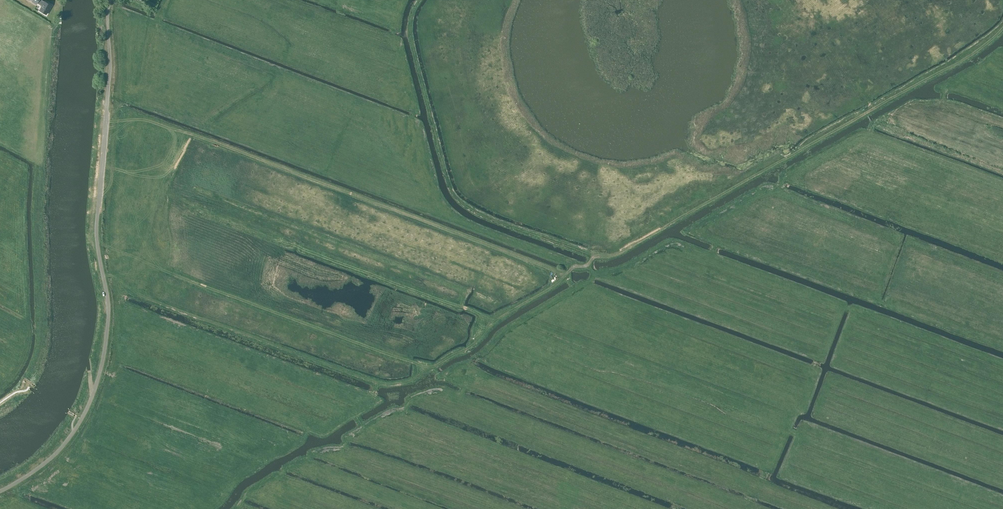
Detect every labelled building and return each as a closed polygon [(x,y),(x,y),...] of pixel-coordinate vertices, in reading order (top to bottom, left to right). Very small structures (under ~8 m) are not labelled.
[(37,3),(42,6),(39,10),(46,14),(51,6),(45,2),(41,0),(32,0),(37,3)]
